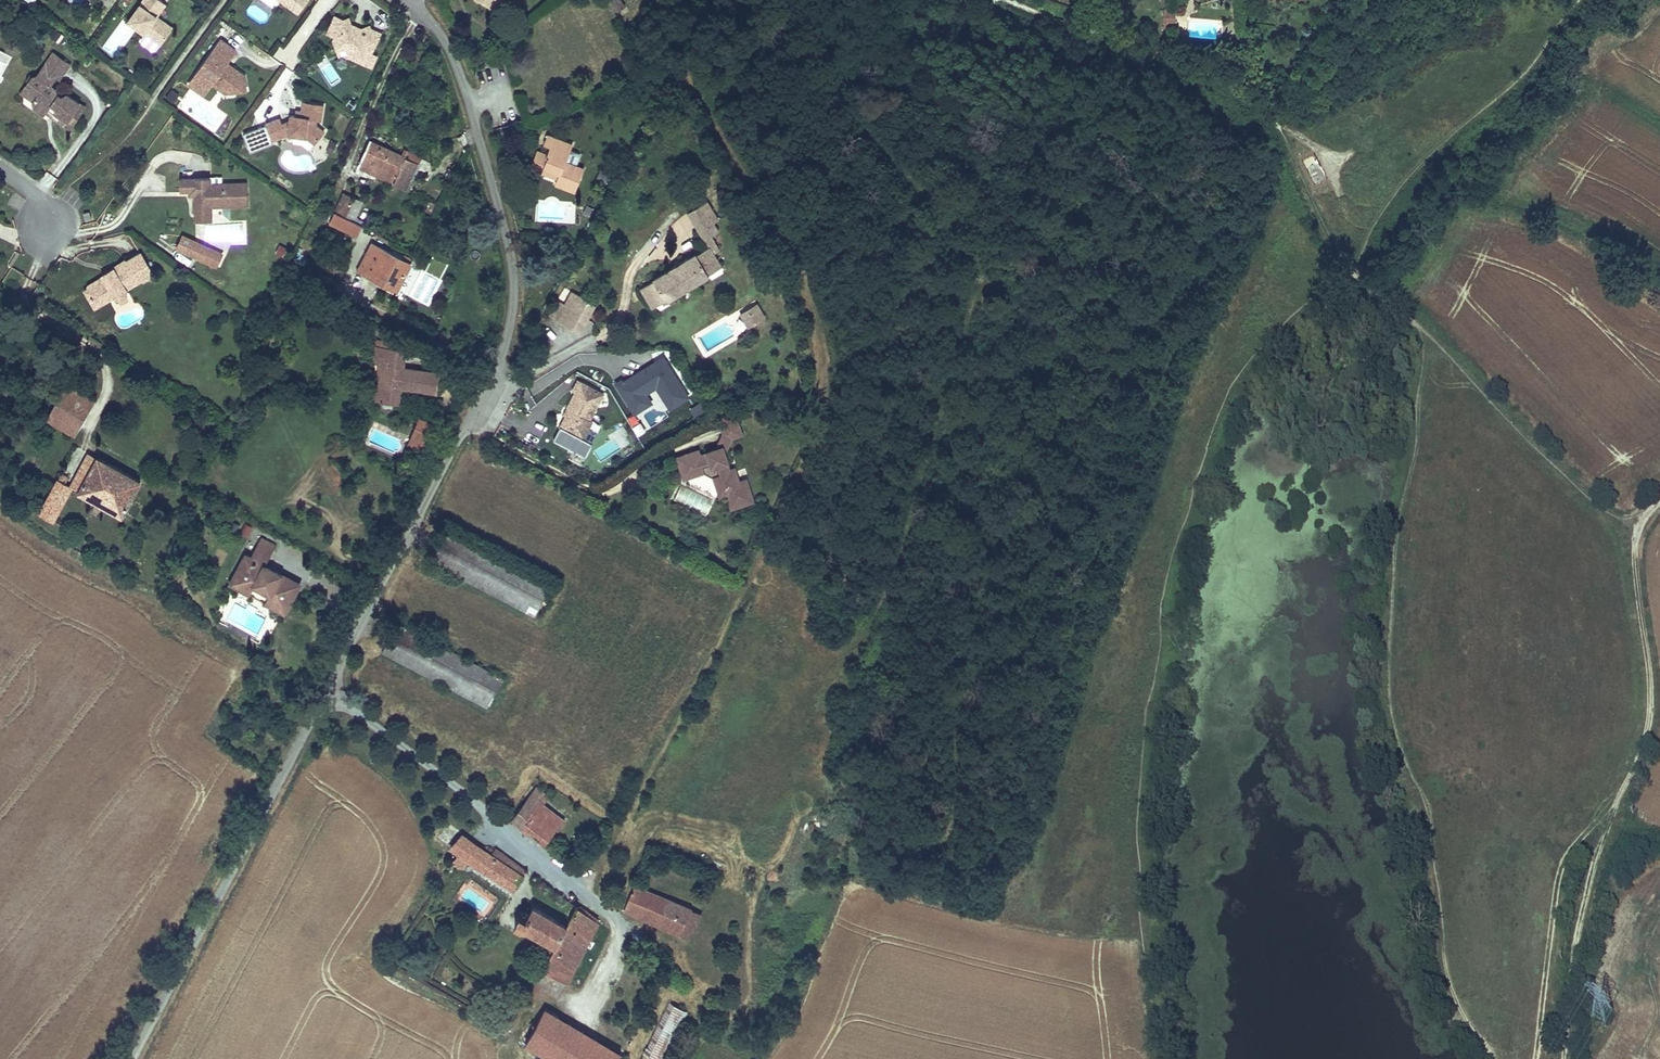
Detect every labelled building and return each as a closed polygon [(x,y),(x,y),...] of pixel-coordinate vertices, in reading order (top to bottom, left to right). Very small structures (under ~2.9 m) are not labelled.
[(162,1),(160,0),(143,0),(128,21),(145,33),(161,45),(171,31),(155,19),(156,17),(153,14),(162,1)] [(308,0),(279,0),(298,14),(308,0)] [(502,0),(495,0),(490,8),(495,10),(502,0)] [(616,11),(625,5),(622,0),(609,0),(616,11)] [(166,4),(162,1),(153,14),(156,17),(166,4)] [(1175,29),(1176,9),(1164,9),(1164,29),(1175,29)] [(356,51),(354,56),(353,59),(372,67),(377,56),(372,53),(381,32),(371,28),(370,25),(361,28),(352,24),(349,18),(343,20),(337,16),(327,33),(335,37),(356,51)] [(173,28),(156,17),(155,19),(171,31),(173,28)] [(63,35),(54,29),(48,37),(58,43),(59,42),(63,36),(63,35)] [(155,53),(161,45),(145,33),(138,42),(155,53)] [(346,52),(354,56),(356,51),(335,37),(333,40),(336,48),(343,45),(348,48),(346,52)] [(234,68),(230,72),(223,67),(236,50),(221,40),(189,84),(203,94),(212,83),(219,89),(223,83),(235,91),(246,90),(244,75),(234,68)] [(7,65),(12,56),(0,50),(0,61),(7,65)] [(39,93),(33,101),(34,108),(44,116),(46,112),(48,110),(61,119),(59,121),(69,128),(85,107),(66,94),(63,98),(54,91),(55,89),(50,86),(57,77),(60,79),(70,65),(53,52),(37,76),(32,77),(27,84),(39,93)] [(21,92),(33,101),(39,93),(27,84),(21,92)] [(166,97),(172,102),(178,94),(172,89),(166,97)] [(314,143),(325,130),(316,123),(316,119),(321,120),(324,103),(302,100),(300,113),(288,111),(287,119),(281,121),(279,116),(265,121),(271,139),(287,133),(287,132),(305,134),(305,136),(314,143)] [(46,112),(59,121),(61,119),(48,110),(46,112)] [(259,126),(241,133),(248,152),(266,145),(259,126)] [(559,174),(557,178),(555,183),(575,191),(584,169),(565,162),(572,145),(548,136),(545,144),(551,147),(548,155),(537,151),(531,167),(543,172),(545,168),(559,174)] [(358,166),(406,188),(419,157),(405,151),(403,156),(370,140),(358,166)] [(1302,160),(1314,184),(1326,178),(1315,154),(1302,160)] [(543,172),(557,178),(559,174),(545,168),(543,172)] [(196,189),(196,193),(196,209),(212,209),(212,204),(247,204),(247,181),(223,181),(223,174),(212,174),(212,177),(182,177),(182,189),(191,189),(196,189)] [(344,216),(354,196),(345,192),(335,211),(344,216)] [(362,200),(354,196),(344,216),(352,220),(362,200)] [(705,239),(711,236),(718,231),(713,223),(718,220),(713,211),(707,201),(688,212),(705,239)] [(322,206),(316,215),(324,220),(329,212),(322,206)] [(212,218),(212,209),(196,209),(196,218),(212,218)] [(352,220),(344,216),(335,211),(330,221),(357,235),(362,224),(352,220)] [(202,259),(207,247),(183,235),(177,248),(202,259)] [(709,247),(709,255),(715,266),(708,270),(710,272),(721,267),(719,250),(711,236),(705,239),(709,247)] [(378,273),(399,284),(411,262),(372,242),(363,259),(372,263),(366,273),(376,278),(378,273)] [(276,253),(282,257),(286,249),(280,245),(276,253)] [(222,254),(207,247),(202,259),(217,266),(222,254)] [(709,255),(709,247),(696,254),(699,259),(709,255)] [(105,278),(104,276),(88,285),(88,289),(90,294),(89,295),(92,299),(93,298),(95,301),(103,296),(106,301),(115,297),(120,298),(122,301),(127,298),(126,294),(127,290),(126,289),(144,278),(143,277),(152,272),(141,253),(126,262),(125,260),(115,266),(117,270),(116,272),(105,278)] [(323,266),(327,261),(327,259),(320,254),(315,261),(323,266)] [(715,266),(709,255),(699,259),(696,254),(687,259),(686,258),(680,262),(681,264),(676,267),(675,265),(668,269),(669,270),(653,280),(654,280),(641,288),(652,308),(665,300),(666,301),(709,275),(708,274),(710,272),(708,270),(715,266)] [(358,268),(366,273),(372,263),(363,259),(358,268)] [(336,267),(327,261),(323,266),(333,272),(336,267)] [(103,274),(104,276),(105,278),(116,272),(114,268),(103,274)] [(396,289),(399,284),(378,273),(376,278),(396,289)] [(563,305),(558,303),(556,302),(549,315),(580,331),(595,303),(572,290),(565,303),(563,305)] [(747,309),(756,323),(765,317),(757,303),(747,309)] [(748,327),(756,323),(747,309),(740,313),(748,327)] [(390,367),(393,348),(393,341),(378,339),(376,347),(375,361),(378,362),(378,365),(384,366),(382,383),(376,383),(374,401),(398,404),(400,387),(437,392),(438,387),(440,373),(403,368),(390,367)] [(405,350),(393,348),(390,367),(403,368),(405,350)] [(621,378),(614,383),(634,415),(653,403),(647,394),(656,389),(669,410),(690,397),(663,355),(623,380),(621,378)] [(378,365),(376,383),(382,383),(384,366),(378,365)] [(568,409),(565,415),(559,426),(560,427),(583,439),(589,428),(592,422),(590,420),(604,393),(577,379),(571,390),(575,392),(566,408),(568,409)] [(47,418),(75,434),(95,401),(66,384),(47,418)] [(694,417),(705,410),(700,402),(689,409),(694,417)] [(417,439),(414,445),(422,449),(432,424),(418,418),(411,435),(417,439)] [(730,435),(731,437),(741,434),(736,418),(720,423),(724,434),(726,433),(730,435)] [(646,431),(640,422),(632,427),(638,436),(646,431)] [(583,439),(560,427),(553,440),(585,457),(592,443),(583,439)] [(583,439),(592,443),(598,433),(589,428),(583,439)] [(724,434),(717,448),(718,450),(722,452),(724,451),(731,437),(730,435),(726,433),(724,434)] [(408,443),(414,445),(417,439),(411,435),(408,443)] [(725,486),(728,493),(732,507),(753,500),(746,479),(738,482),(734,468),(729,470),(726,462),(727,462),(724,451),(722,452),(718,450),(717,448),(707,451),(707,452),(700,455),(698,450),(677,457),(682,471),(689,468),(691,475),(703,472),(714,477),(718,488),(725,486)] [(89,453),(71,487),(79,491),(97,457),(89,453)] [(97,457),(79,491),(122,515),(140,481),(97,457)] [(684,478),(691,475),(689,468),(682,471),(684,478)] [(53,520),(71,487),(65,484),(68,477),(62,473),(39,510),(53,520)] [(720,495),(728,493),(725,486),(718,488),(720,495)] [(229,528),(236,532),(240,526),(232,522),(229,528)] [(240,531),(248,535),(252,528),(244,524),(240,531)] [(270,593),(265,602),(276,608),(289,604),(300,584),(277,572),(274,576),(267,572),(269,568),(265,565),(275,546),(262,539),(251,558),(246,555),(235,574),(239,588),(250,593),(255,585),(270,593)] [(277,572),(269,568),(267,572),(274,576),(277,572)] [(231,583),(239,588),(235,574),(231,583)] [(250,593),(265,602),(270,593),(255,585),(250,593)] [(284,612),(289,604),(276,608),(284,612)] [(487,707),(503,678),(397,623),(382,652),(487,707)] [(535,809),(522,827),(528,831),(531,827),(542,835),(539,840),(544,844),(556,828),(558,830),(564,822),(542,806),(547,799),(536,788),(527,800),(535,809)] [(513,820),(522,827),(535,809),(527,800),(513,820)] [(451,847),(459,853),(471,840),(462,834),(451,847)] [(517,872),(521,866),(496,848),(491,854),(471,840),(459,853),(453,859),(464,867),(468,861),(516,888),(523,875),(522,875),(517,872)] [(526,870),(521,866),(517,872),(522,875),(526,870)] [(679,934),(692,909),(634,886),(624,910),(679,934)] [(583,936),(590,939),(599,922),(577,906),(566,925),(533,906),(525,919),(519,916),(515,923),(555,945),(542,969),(567,983),(580,959),(572,955),(583,936)] [(701,914),(692,909),(679,934),(689,938),(701,914)] [(580,959),(590,939),(583,936),(572,955),(580,959)] [(687,1012),(669,1003),(642,1058),(664,1058),(687,1012)] [(553,1058),(617,1058),(621,1052),(545,1008),(524,1043),(553,1058)]
